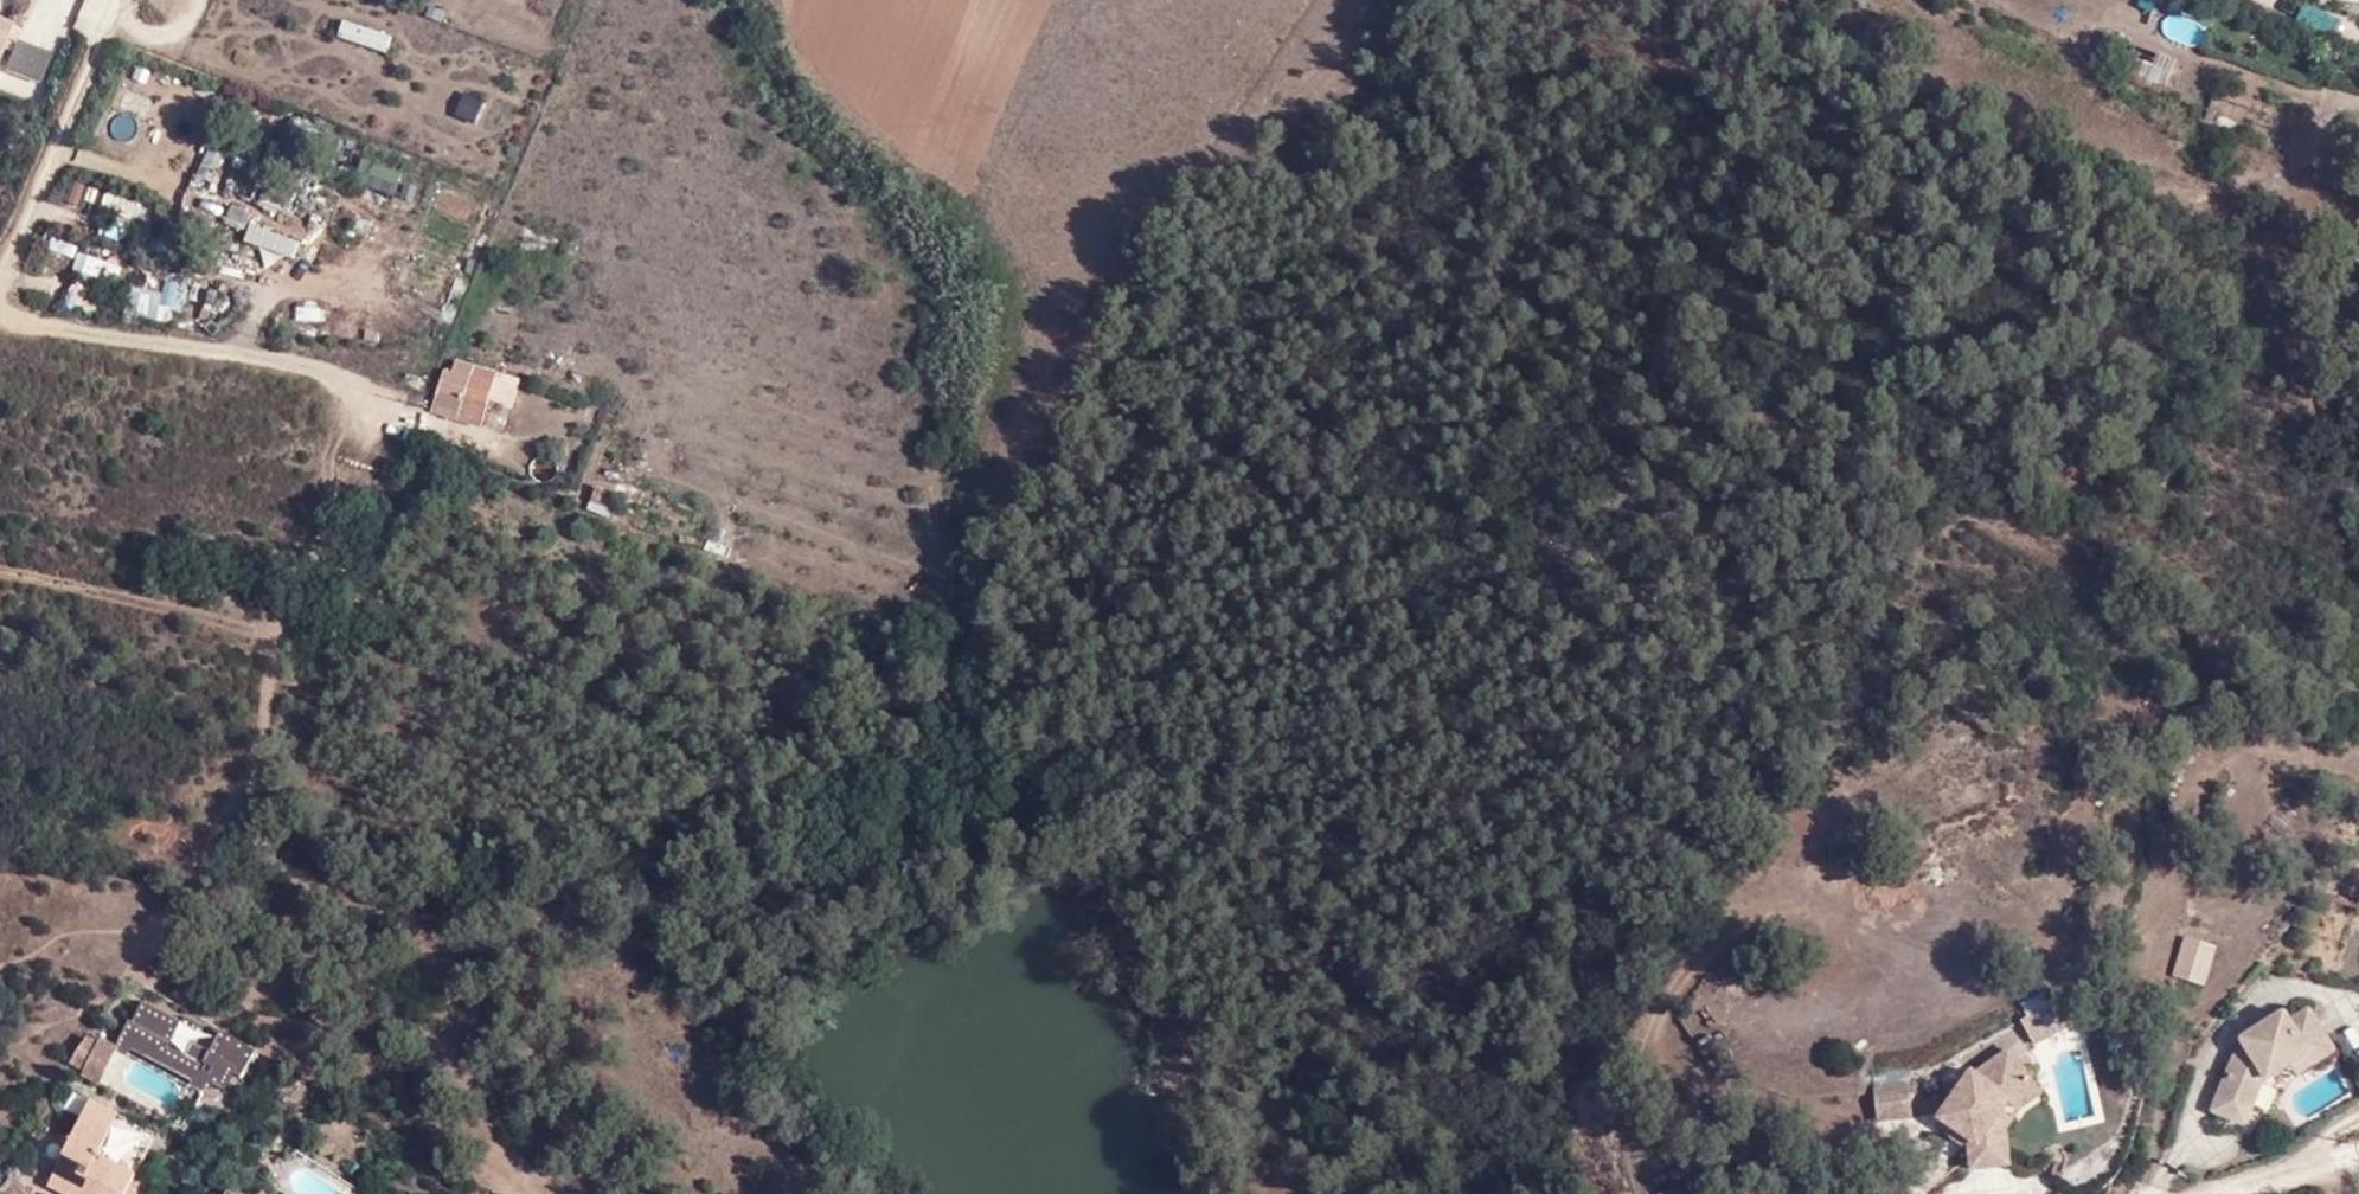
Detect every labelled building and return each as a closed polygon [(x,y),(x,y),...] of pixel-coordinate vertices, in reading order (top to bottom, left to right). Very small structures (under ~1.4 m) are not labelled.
[(2171,15),(2163,30),(2199,48),(2206,34),(2171,15)] [(2212,79),(2134,46),(2121,75),(2198,109),(2212,79)] [(495,374),(459,362),(455,372),(448,370),(434,409),(456,416),(464,396),(486,403),(495,374)] [(492,435),(460,424),(455,440),(486,452),(492,435)] [(2213,934),(2200,930),(2183,983),(2201,989),(2213,954),(2206,951),(2213,934)] [(2282,1071),(2297,1021),(2288,1026),(2282,1016),(2238,1043),(2242,1052),(2217,1066),(2214,1113),(2249,1115),(2251,1082),(2280,1067),(2282,1071)] [(2305,1016),(2297,1021),(2282,1071),(2286,1079),(2328,1056),(2305,1016)] [(2070,1127),(2098,1125),(2090,1032),(2036,1037),(2041,1093),(2066,1090),(2070,1127)] [(100,1039),(80,1074),(96,1084),(117,1048),(100,1039)] [(2038,1093),(2007,1051),(1974,1076),(1970,1073),(1939,1117),(1968,1137),(1970,1166),(2003,1164),(2000,1120),(2038,1093)] [(161,1128),(96,1089),(47,1171),(85,1193),(122,1193),(161,1128)] [(1906,1111),(1903,1092),(1881,1095),(1883,1114),(1906,1111)] [(6,1193),(35,1193),(18,1179),(6,1193)]
